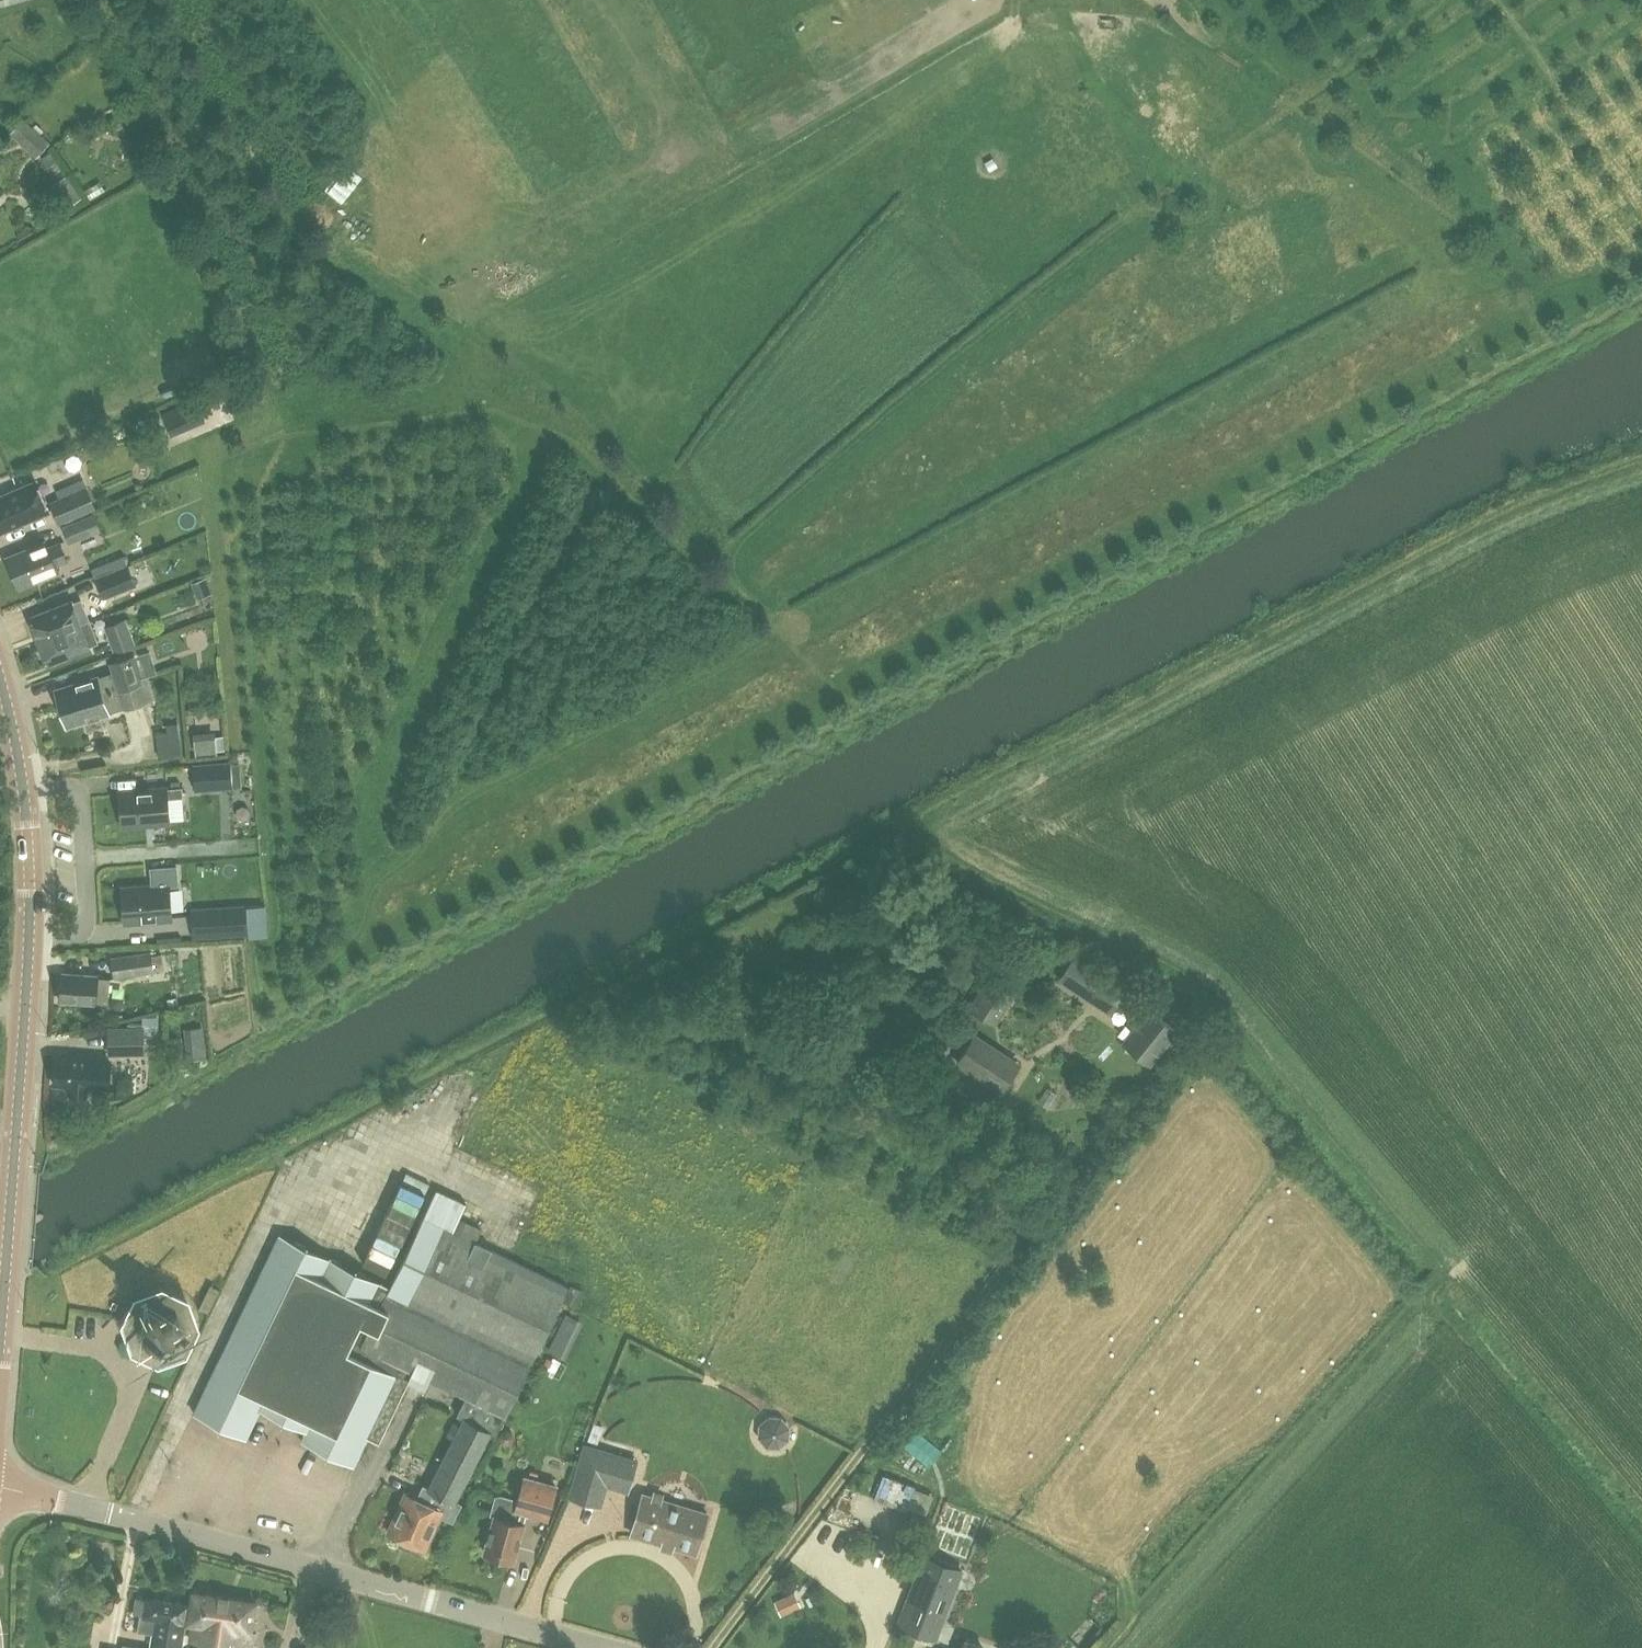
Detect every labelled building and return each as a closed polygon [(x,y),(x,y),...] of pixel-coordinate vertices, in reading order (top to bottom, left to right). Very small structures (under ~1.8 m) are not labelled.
[(10,134),(37,158),(51,143),(24,118),(10,134)] [(55,184),(69,206),(82,198),(68,176),(55,184)] [(330,204),(347,196),(338,177),(321,185),(330,204)] [(177,427),(210,415),(206,404),(173,417),(177,427)] [(37,481),(36,482),(0,497),(0,533),(50,512),(37,481)] [(59,525),(95,509),(87,487),(50,502),(59,525)] [(62,528),(69,545),(101,532),(94,515),(62,528)] [(18,588),(57,572),(55,566),(66,562),(59,541),(47,546),(46,544),(7,559),(18,588)] [(127,565),(95,578),(103,599),(135,586),(127,565)] [(81,601),(63,608),(62,606),(29,619),(38,642),(79,627),(89,623),(81,601)] [(104,627),(114,654),(135,645),(126,619),(104,627)] [(89,623),(79,627),(38,642),(47,665),(77,653),(75,650),(87,646),(97,642),(89,623)] [(62,708),(102,695),(140,683),(138,678),(132,657),(108,664),(111,673),(97,678),(56,690),(62,708)] [(149,680),(147,675),(138,678),(140,683),(102,695),(62,708),(67,727),(84,722),(87,731),(102,727),(100,717),(108,715),(122,710),(155,700),(149,680)] [(156,734),(159,759),(182,757),(179,723),(166,724),(167,733),(156,734)] [(214,736),(203,738),(205,754),(216,753),(214,736)] [(195,790),(232,787),(230,762),(193,765),(195,790)] [(120,791),(123,826),(169,822),(167,798),(183,797),(183,787),(166,788),(166,787),(120,791)] [(177,864),(151,866),(152,885),(122,888),(125,923),(171,919),(169,884),(178,883),(177,864)] [(194,941),(249,937),(247,907),(192,910),(194,941)] [(151,952),(112,958),(115,977),(154,971),(151,952)] [(1059,979),(1111,1013),(1124,995),(1074,960),(1059,979)] [(971,1007),(993,1022),(1015,989),(993,974),(971,1007)] [(96,978),(63,975),(61,1000),(94,1003),(107,1004),(109,979),(96,978)] [(169,1008),(178,1006),(176,997),(167,999),(169,1008)] [(1163,1009),(1157,1016),(1151,1011),(1148,1014),(1140,1008),(1129,1023),(1135,1027),(1123,1043),(1150,1065),(1177,1031),(1182,1024),(1163,1009)] [(108,1032),(109,1054),(143,1053),(142,1031),(108,1032)] [(974,1036),(957,1062),(1001,1090),(1018,1064),(974,1036)] [(55,1059),(52,1086),(107,1090),(109,1063),(55,1059)] [(432,1216),(464,1225),(472,1198),(440,1188),(432,1216)] [(465,1419),(428,1488),(461,1504),(469,1487),(464,1484),(490,1434),(496,1436),(505,1418),(567,1287),(424,1217),(390,1288),(280,1234),(192,1413),(193,1414),(243,1438),(258,1408),(304,1431),(300,1441),(350,1466),(365,1436),(379,1443),(414,1373),(465,1398),(457,1414),(465,1419)] [(162,1305),(148,1310),(142,1324),(146,1337),(160,1343),(173,1338),(179,1325),(175,1311),(162,1305)] [(789,1441),(790,1427),(782,1417),(768,1416),(758,1425),(757,1438),(766,1448),(779,1449),(789,1441)] [(942,1449),(915,1428),(902,1445),(929,1466),(942,1449)] [(501,1442),(506,1445),(511,1443),(514,1439),(513,1433),(508,1430),(503,1432),(500,1437),(501,1442)] [(601,1508),(607,1487),(628,1493),(638,1459),(584,1442),(568,1497),(601,1508)] [(514,1510),(526,1514),(548,1520),(558,1483),(523,1474),(517,1499),(514,1510)] [(461,1504),(428,1488),(423,1486),(416,1500),(405,1495),(389,1532),(425,1549),(440,1514),(453,1520),(461,1504)] [(523,1524),(526,1514),(514,1510),(517,1499),(500,1494),(494,1496),(490,1513),(495,1516),(484,1553),(513,1561),(523,1524)] [(644,1494),(631,1534),(694,1553),(706,1513),(644,1494)] [(924,1556),(898,1624),(935,1638),(961,1570),(924,1556)] [(190,1604),(186,1622),(193,1623),(190,1647),(253,1647),(255,1632),(250,1631),(255,1602),(191,1592),(190,1604)] [(775,1602),(781,1614),(800,1605),(795,1593),(775,1602)] [(186,1622),(190,1604),(146,1597),(145,1599),(136,1598),(134,1613),(141,1614),(139,1631),(153,1633),(151,1647),(181,1647),(186,1622)]
